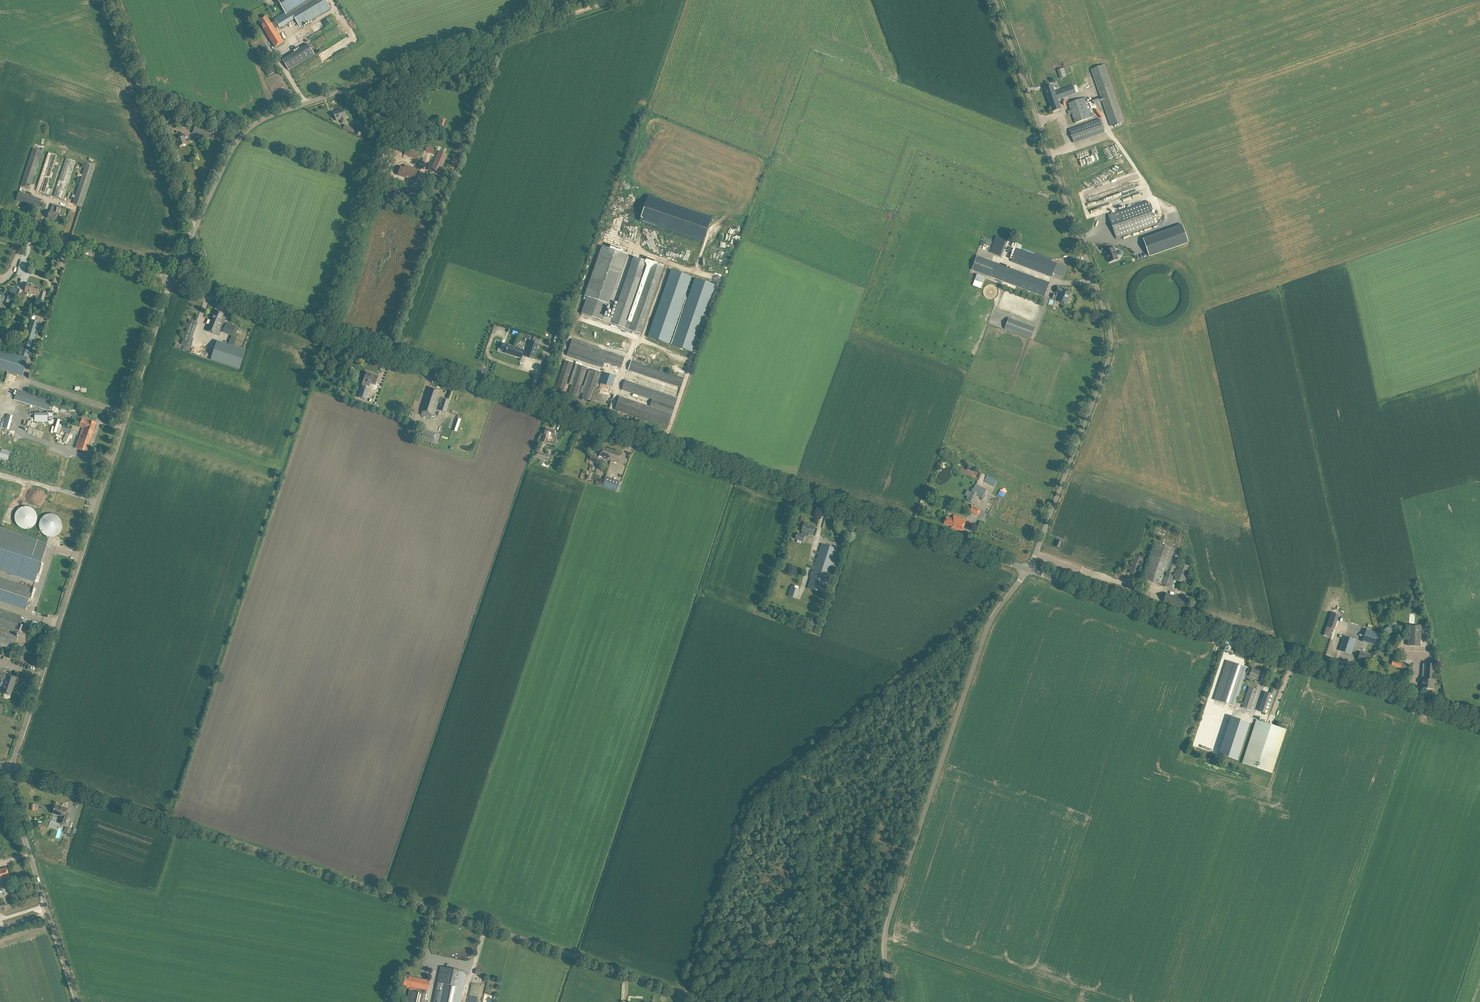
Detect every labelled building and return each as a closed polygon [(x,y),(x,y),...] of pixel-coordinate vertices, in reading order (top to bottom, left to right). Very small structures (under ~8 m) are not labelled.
[(295,19),(300,27),(330,9),(325,0),(278,0),(285,12),(289,10),(295,19)] [(266,15),(258,20),(275,47),(284,42),(275,27),(278,25),(275,21),(271,23),(266,15)] [(282,59),(289,70),(314,55),(308,44),(282,59)] [(1105,64),(1091,69),(1111,126),(1125,121),(1105,64)] [(265,70),(268,76),(276,71),(273,66),(265,70)] [(1064,68),(1057,70),(1060,79),(1066,77),(1064,68)] [(1053,85),(1044,88),(1053,112),(1057,110),(1061,109),(1057,98),(1061,97),(1061,98),(1076,93),(1073,85),(1055,92),(1053,85)] [(1067,111),(1069,115),(1072,114),(1075,123),(1093,117),(1086,97),(1068,104),(1070,110),(1067,111)] [(337,110),(332,112),(333,116),(334,116),(336,119),(341,117),(341,119),(343,124),(348,122),(343,109),(337,111),(337,110)] [(1074,143),(1104,132),(1100,119),(1069,130),(1074,143)] [(360,120),(358,123),(365,126),(364,127),(366,128),(368,124),(360,120)] [(214,131),(196,124),(193,133),(211,139),(214,131)] [(351,133),(353,129),(345,124),(343,128),(351,133)] [(177,139),(179,147),(191,143),(189,138),(185,139),(184,136),(177,139)] [(458,144),(457,146),(463,148),(465,143),(457,140),(456,143),(458,144)] [(42,151),(33,148),(21,185),(30,188),(42,151)] [(415,153),(406,149),(404,154),(413,157),(415,153)] [(440,173),(448,154),(439,151),(431,169),(440,173)] [(37,191),(49,194),(50,188),(47,188),(56,154),(46,152),(37,191)] [(454,157),(449,168),(450,169),(453,170),(457,160),(458,159),(454,157)] [(64,199),(75,161),(64,158),(53,196),(64,199)] [(73,204),(82,207),(95,167),(86,164),(73,204)] [(400,166),(398,175),(400,176),(402,176),(417,182),(421,170),(413,168),(409,166),(404,165),(404,167),(400,166)] [(399,201),(403,189),(394,186),(390,197),(399,201)] [(648,196),(639,221),(703,243),(711,218),(648,196)] [(34,197),(31,205),(39,208),(42,199),(34,197)] [(1147,201),(1108,215),(1116,238),(1156,224),(1147,201)] [(56,221),(58,216),(59,214),(58,213),(60,206),(53,204),(50,211),(50,213),(48,218),(56,221)] [(1149,256),(1188,242),(1182,225),(1143,238),(1149,256)] [(1012,258),(1011,261),(1052,276),(1053,272),(1055,267),(1057,263),(1052,261),(1052,259),(1021,247),(1022,246),(1021,245),(1018,243),(1014,242),(1012,247),(1016,248),(1015,250),(1012,258)] [(587,297),(581,313),(602,320),(610,323),(629,330),(639,334),(664,267),(655,264),(656,260),(646,257),(644,261),(633,257),(612,318),(607,316),(607,317),(603,316),(608,304),(610,305),(628,255),(602,246),(584,296),(587,297)] [(1107,256),(1110,262),(1119,259),(1115,247),(1105,251),(1107,256)] [(991,248),(990,252),(1002,257),(1003,252),(991,248)] [(1045,296),(1050,283),(977,256),(972,270),(1045,296)] [(671,270),(648,337),(692,352),(715,285),(671,270)] [(976,273),(974,280),(982,283),(985,277),(976,273)] [(25,292),(28,293),(37,296),(39,297),(38,300),(44,302),(46,293),(41,291),(41,292),(38,291),(40,287),(28,283),(26,288),(25,292)] [(1062,289),(1058,287),(1056,292),(1060,294),(1058,301),(1066,304),(1068,299),(1067,299),(1068,296),(1069,296),(1071,292),(1062,289)] [(17,290),(12,288),(10,296),(13,297),(16,297),(15,300),(19,302),(19,299),(20,299),(21,295),(22,291),(22,290),(18,289),(17,290)] [(224,313),(216,310),(207,331),(218,335),(221,329),(223,330),(222,332),(232,336),(236,326),(225,322),(226,319),(222,318),(224,313)] [(1035,328),(1009,318),(1005,329),(1031,339),(1035,328)] [(29,354),(39,322),(32,320),(20,355),(0,349),(0,369),(22,376),(28,357),(27,357),(28,353),(29,354)] [(194,339),(192,338),(197,323),(190,320),(181,344),(190,348),(194,339)] [(605,362),(621,367),(625,357),(572,339),(566,355),(603,368),(605,362)] [(217,341),(211,360),(240,369),(246,350),(217,341)] [(531,341),(525,356),(533,359),(538,343),(531,341)] [(503,343),(501,351),(521,358),(524,350),(503,343)] [(569,393),(578,364),(565,360),(555,389),(569,393)] [(681,387),(684,378),(631,360),(628,369),(681,387)] [(583,393),(590,370),(588,369),(588,368),(578,364),(569,393),(578,397),(579,392),(583,393)] [(591,369),(590,370),(583,393),(581,398),(591,401),(595,388),(597,382),(600,383),(603,373),(591,369)] [(364,381),(363,385),(362,385),(358,397),(366,400),(370,388),(367,387),(368,383),(375,385),(378,376),(373,375),(373,376),(370,375),(371,374),(366,373),(364,381)] [(604,373),(603,373),(600,383),(601,383),(611,387),(615,376),(604,373)] [(617,405),(615,409),(667,427),(669,422),(677,398),(625,380),(621,392),(624,394),(623,397),(619,396),(617,405)] [(599,389),(600,390),(609,393),(611,387),(601,383),(599,389)] [(430,388),(421,415),(430,418),(432,414),(434,415),(440,396),(437,395),(439,390),(430,388)] [(599,394),(600,390),(599,389),(595,388),(591,401),(605,406),(608,397),(599,394)] [(17,389),(14,399),(47,410),(49,411),(50,409),(53,401),(17,389)] [(443,398),(439,410),(446,412),(450,400),(443,398)] [(35,413),(35,422),(47,422),(47,413),(35,413)] [(6,414),(2,428),(8,430),(12,415),(6,414)] [(88,422),(81,420),(79,427),(82,428),(75,448),(87,451),(96,423),(88,420),(88,422)] [(61,429),(71,432),(72,428),(63,424),(61,429)] [(432,432),(424,430),(421,439),(437,444),(440,435),(437,434),(438,430),(433,428),(432,432)] [(544,435),(543,438),(542,442),(546,443),(546,442),(552,444),(554,438),(553,437),(555,431),(546,428),(544,435)] [(50,507),(66,457),(0,436),(0,491),(50,507)] [(612,456),(612,453),(613,451),(602,447),(599,455),(606,458),(606,459),(611,461),(612,456)] [(548,461),(550,456),(536,451),(534,456),(548,461)] [(613,451),(612,453),(612,456),(611,461),(618,463),(622,454),(613,451)] [(589,460),(597,463),(599,457),(591,454),(589,460)] [(616,491),(620,481),(606,476),(604,480),(602,486),(616,491)] [(973,491),(968,500),(972,502),(976,495),(977,493),(973,491)] [(980,509),(972,505),(969,511),(978,515),(980,509)] [(15,516),(15,518),(15,520),(15,522),(17,524),(18,526),(20,527),(22,528),(24,529),(27,529),(29,529),(31,528),(33,527),(35,525),(36,523),(37,521),(37,519),(37,517),(37,515),(36,512),(35,511),(33,509),(31,508),(29,507),(27,507),(25,507),(23,507),(22,507),(20,508),(18,510),(17,511),(16,513),(15,516)] [(39,525),(39,526),(39,527),(39,528),(40,528),(40,529),(40,530),(41,530),(41,531),(41,532),(42,532),(42,533),(43,533),(43,534),(44,534),(44,535),(45,535),(46,535),(46,536),(47,536),(48,536),(49,536),(49,537),(50,537),(51,537),(52,537),(52,536),(53,536),(54,536),(55,536),(56,536),(56,535),(57,535),(57,534),(58,534),(59,534),(59,533),(60,532),(60,531),(61,531),(61,530),(61,529),(62,529),(62,528),(62,527),(62,526),(62,525),(62,524),(62,523),(62,522),(62,521),(61,521),(61,520),(61,519),(60,519),(60,518),(59,517),(59,516),(58,516),(58,515),(57,515),(56,515),(56,514),(55,514),(54,514),(54,513),(53,513),(52,513),(51,513),(50,513),(49,513),(48,513),(47,513),(47,514),(46,514),(45,514),(45,515),(44,515),(43,515),(43,516),(42,516),(42,517),(41,517),(41,518),(41,519),(40,519),(40,520),(40,521),(39,521),(39,522),(39,523),(39,524),(39,525)] [(953,518),(947,516),(944,524),(956,527),(955,528),(962,531),(966,519),(954,514),(953,518)] [(802,531),(801,534),(798,533),(795,539),(803,542),(805,535),(805,533),(812,535),(815,527),(808,524),(805,522),(802,531)] [(11,573),(11,574),(16,576),(16,575),(36,581),(48,543),(28,536),(23,534),(23,535),(0,527),(0,570),(11,573)] [(1155,541),(1145,573),(1143,578),(1172,587),(1174,580),(1172,579),(1181,554),(1174,552),(1175,548),(1155,541)] [(836,567),(839,555),(837,554),(838,549),(822,544),(813,571),(808,587),(825,592),(833,566),(836,567)] [(1135,556),(1129,573),(1137,576),(1143,558),(1144,555),(1140,554),(1139,557),(1135,556)] [(1190,567),(1179,563),(1174,579),(1185,583),(1190,567)] [(27,610),(33,588),(0,577),(0,601),(27,610)] [(787,596),(795,598),(799,589),(791,586),(787,596)] [(1166,593),(1163,601),(1185,608),(1188,600),(1166,593)] [(13,650),(17,636),(16,636),(18,632),(19,632),(23,619),(0,611),(0,627),(15,632),(14,635),(0,630),(0,645),(13,650)] [(1339,615),(1331,612),(1327,626),(1333,628),(1334,629),(1339,615)] [(1385,629),(1389,634),(1399,627),(1395,621),(1385,629)] [(1421,626),(1409,625),(1407,645),(1420,646),(1421,626)] [(1330,637),(1333,628),(1327,626),(1324,635),(1330,637)] [(1382,634),(1367,629),(1362,641),(1378,646),(1382,634)] [(1344,635),(1339,650),(1351,654),(1356,639),(1344,635)] [(1386,638),(1384,644),(1393,648),(1395,642),(1386,638)] [(1358,659),(1368,663),(1369,658),(1370,655),(1361,651),(1359,655),(1358,659)] [(1401,656),(1395,654),(1391,665),(1408,671),(1410,665),(1399,662),(1401,656)] [(1227,661),(1226,665),(1215,700),(1234,706),(1245,676),(1245,674),(1250,675),(1249,676),(1257,679),(1260,671),(1252,669),(1251,670),(1247,669),(1247,667),(1227,661)] [(1423,663),(1421,688),(1433,688),(1435,664),(1423,663)] [(3,687),(2,693),(6,694),(11,696),(16,677),(12,676),(8,675),(7,675),(6,680),(3,687)] [(1249,686),(1242,708),(1250,710),(1257,689),(1249,686)] [(1259,711),(1269,714),(1275,695),(1266,692),(1259,711)] [(1231,716),(1219,754),(1238,761),(1250,723),(1231,716)] [(1242,762),(1272,772),(1286,731),(1256,721),(1242,762)] [(53,813),(62,816),(59,823),(66,825),(68,818),(65,817),(68,808),(63,807),(63,808),(55,805),(53,813)] [(5,883),(3,879),(10,877),(7,868),(0,870),(0,884),(5,883)] [(433,1001),(460,1001),(466,972),(441,966),(436,989),(437,990),(434,1000),(433,1001)] [(406,1001),(427,1001),(428,1000),(425,999),(427,990),(429,981),(405,976),(403,985),(410,987),(406,1001)]
